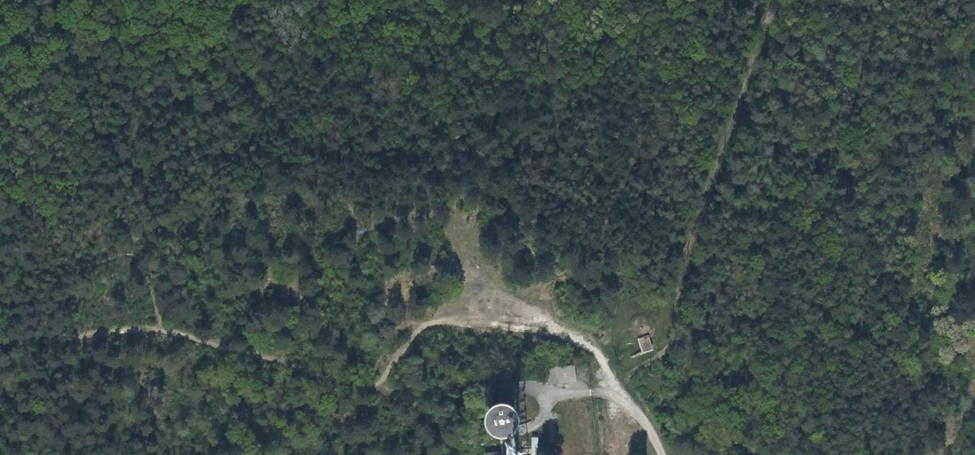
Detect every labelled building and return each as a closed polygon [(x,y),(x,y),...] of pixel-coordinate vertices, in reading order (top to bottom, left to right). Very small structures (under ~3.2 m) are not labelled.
[(653,353),(646,338),(636,341),(641,356),(653,353)] [(548,365),(538,367),(540,383),(550,381),(548,365)] [(576,367),(555,367),(554,383),(575,383),(576,367)] [(507,404),(485,407),(488,430),(510,426),(507,404)]
